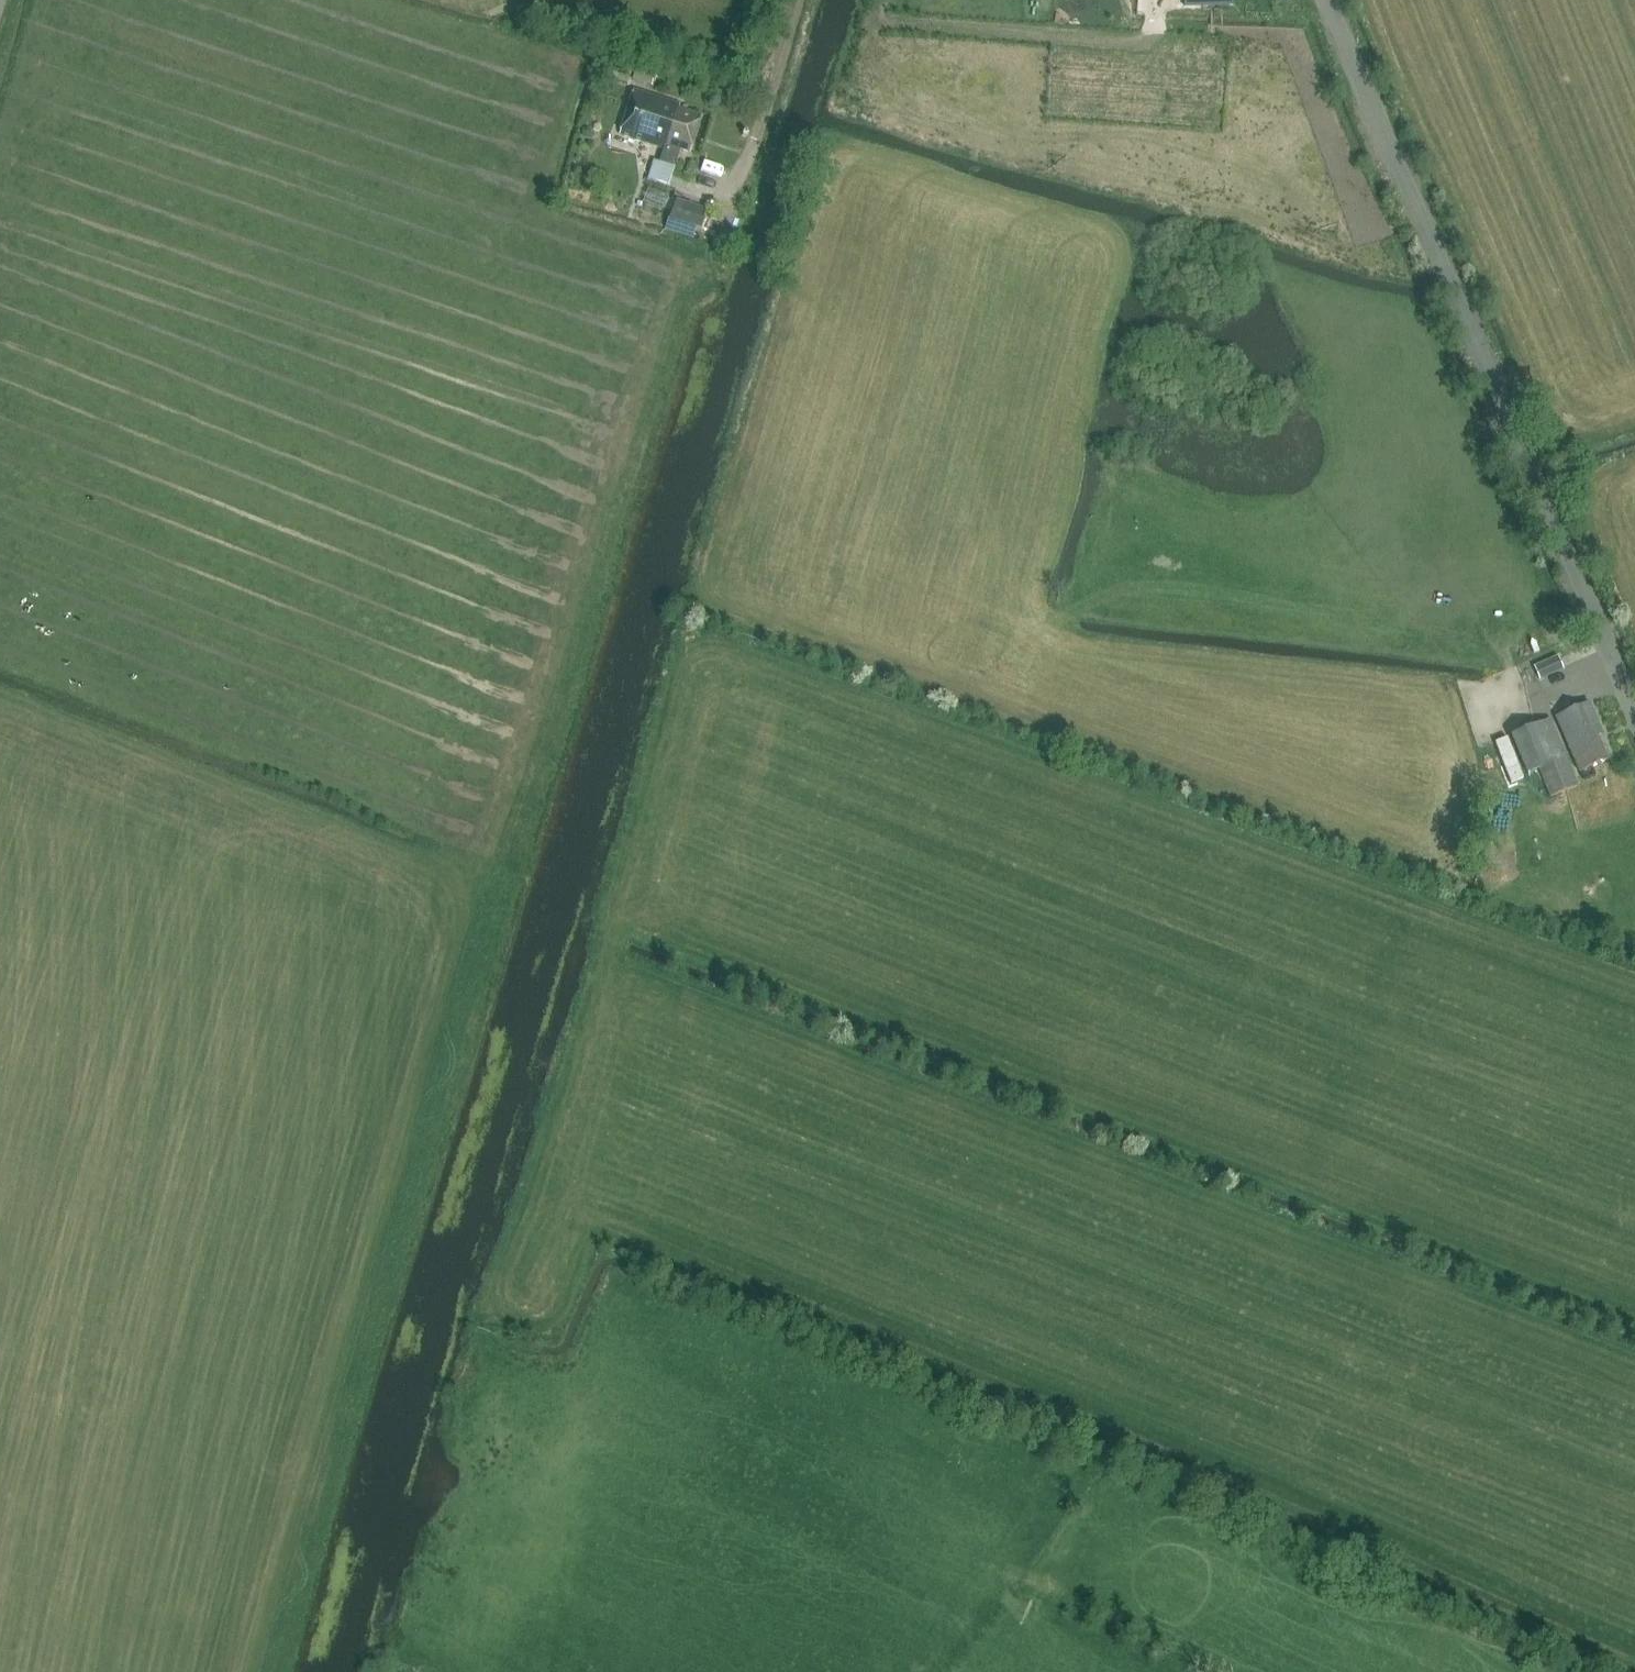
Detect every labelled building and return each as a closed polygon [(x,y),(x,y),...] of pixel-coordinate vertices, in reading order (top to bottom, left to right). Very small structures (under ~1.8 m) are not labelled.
[(632,70),(610,63),(606,78),(627,84),(632,70)] [(690,153),(702,117),(678,109),(680,104),(635,90),(621,134),(665,148),(660,162),(675,167),(680,149),(690,153)] [(650,201),(671,205),(674,193),(653,189),(650,201)] [(676,200),(669,220),(666,228),(696,238),(706,211),(676,200)] [(1540,680),(1564,669),(1558,656),(1534,667),(1540,680)] [(1580,772),(1608,759),(1599,736),(1603,734),(1589,703),(1556,717),(1580,772)] [(1538,770),(1550,798),(1579,785),(1551,719),(1511,736),(1527,774),(1530,773),(1538,770)]
